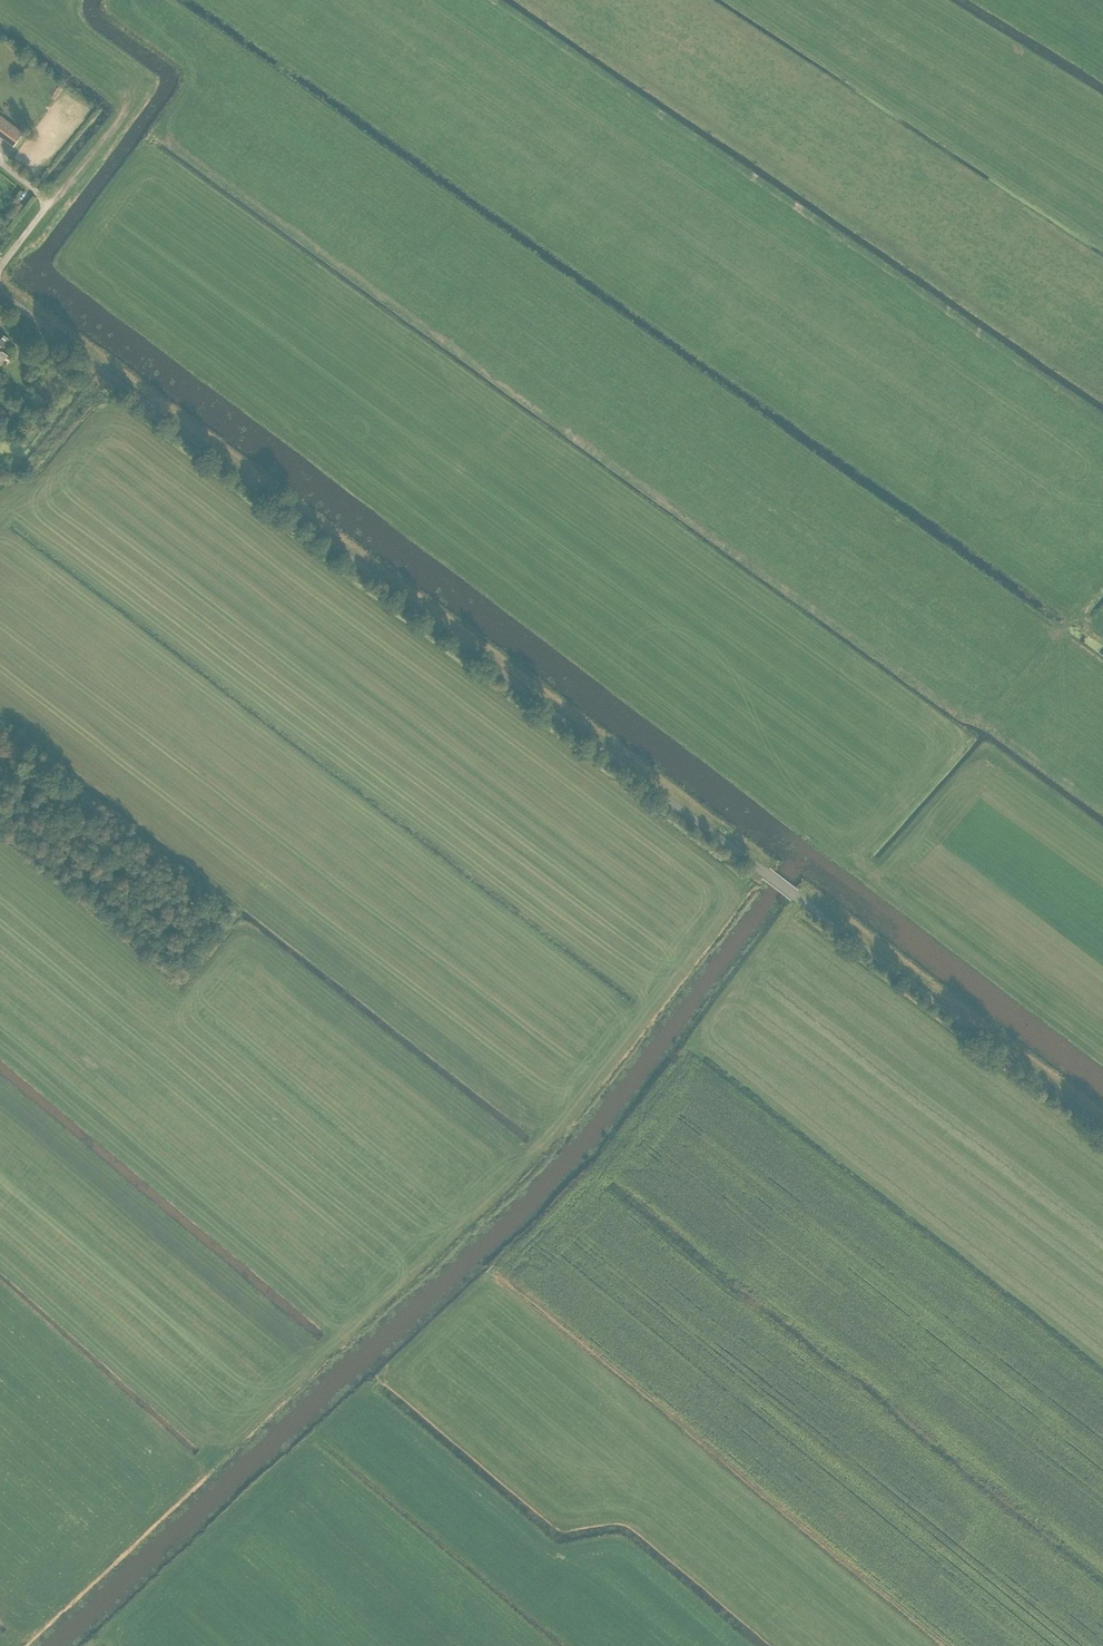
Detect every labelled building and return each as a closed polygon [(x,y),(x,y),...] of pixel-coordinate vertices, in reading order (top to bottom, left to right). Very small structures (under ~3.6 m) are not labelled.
[(24,133),(0,115),(0,134),(15,145),(24,133)]
